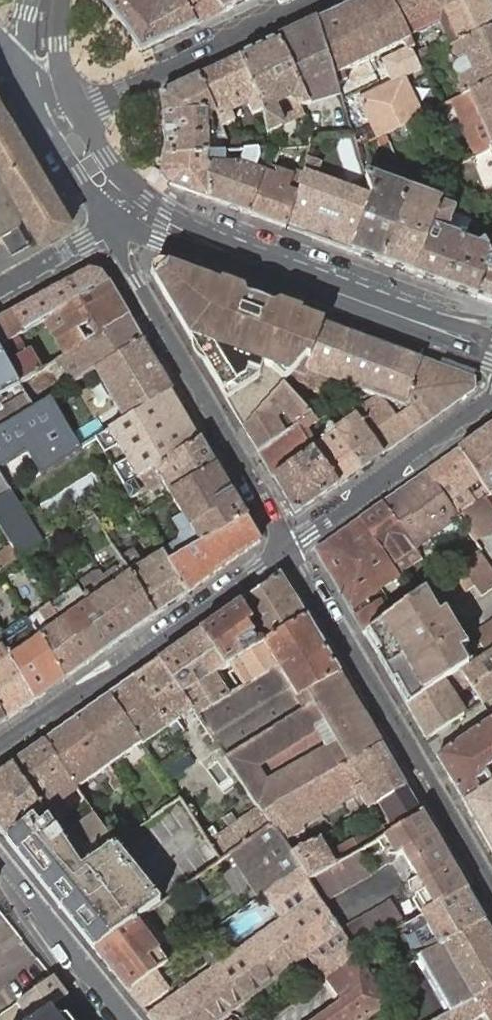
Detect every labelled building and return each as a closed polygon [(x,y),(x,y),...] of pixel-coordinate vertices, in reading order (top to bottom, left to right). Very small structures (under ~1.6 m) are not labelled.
[(106,6),(120,20),(132,36),(141,51),(196,25),(185,0),(166,0),(164,2),(162,0),(99,0),(106,6)] [(196,25),(223,12),(214,0),(185,0),(196,25)] [(223,12),(248,0),(214,0),(223,12)] [(338,86),(347,81),(343,73),(351,69),(355,78),(374,68),(369,60),(410,39),(408,37),(391,0),(361,0),(318,21),(336,76),(338,86)] [(408,37),(419,32),(416,23),(422,21),(425,29),(437,23),(434,15),(430,0),(391,0),(408,37)] [(434,15),(443,11),(467,0),(430,0),(434,15)] [(488,0),(467,0),(443,11),(457,45),(491,27),(491,10),(488,0)] [(312,139),(354,133),(345,107),(338,86),(336,76),(318,21),(278,40),(308,103),(302,104),(303,105),(312,139)] [(462,97),(471,93),(491,83),(491,27),(457,45),(450,48),(447,50),(455,67),(454,67),(454,68),(453,69),(453,71),(453,72),(454,73),(454,74),(454,75),(455,76),(456,77),(457,77),(458,77),(459,78),(460,78),(461,78),(471,73),(475,82),(458,90),(462,97)] [(299,106),(303,105),(302,104),(308,103),(278,40),(239,58),(262,106),(263,110),(267,134),(282,127),(273,107),(295,97),(299,106)] [(446,40),(440,43),(444,51),(447,50),(450,48),(446,40)] [(440,43),(417,53),(421,62),(444,51),(440,43)] [(354,133),(358,148),(378,138),(386,134),(404,125),(405,125),(424,116),(425,115),(407,77),(421,70),(410,49),(409,47),(381,60),(392,82),(357,99),(358,101),(374,131),(367,135),(364,129),(354,133)] [(239,58),(198,77),(215,113),(221,127),(234,121),(228,107),(245,99),(252,113),(263,110),(262,106),(239,58)] [(166,139),(165,155),(207,155),(207,153),(206,138),(205,130),(211,129),(211,122),(211,119),(210,116),(215,113),(198,77),(160,96),(163,107),(164,114),(165,121),(166,139)] [(471,93),(473,100),(487,133),(491,144),(491,83),(471,93)] [(354,98),(351,85),(344,86),(347,100),(354,98)] [(452,102),(476,157),(491,150),(491,149),(491,144),(487,133),(473,100),(471,93),(462,97),(452,102)] [(0,174),(16,200),(22,209),(25,215),(41,240),(72,222),(0,100),(0,173),(0,174)] [(424,116),(405,125),(410,136),(429,128),(424,116)] [(251,138),(229,142),(233,152),(244,151),(252,150),(251,138)] [(250,214),(287,228),(297,196),(281,190),(283,183),(279,182),(279,178),(281,174),(272,171),(274,165),(281,149),(272,149),(270,155),(264,175),(261,182),(250,214)] [(209,199),(250,214),(261,182),(264,175),(256,172),(258,164),(241,159),(244,151),(233,152),(207,153),(207,155),(207,159),(209,199)] [(207,155),(165,155),(162,176),(169,185),(209,199),(207,159),(207,155)] [(303,176),(274,165),(272,171),(281,174),(279,182),(283,183),(281,190),(297,196),(303,176)] [(369,185),(319,166),(313,180),(371,202),(373,197),(369,185)] [(18,225),(21,218),(25,215),(22,209),(16,200),(0,174),(0,173),(0,236),(18,225)] [(287,228),(353,252),(371,202),(313,180),(303,176),(297,196),(287,228)] [(353,252),(384,264),(410,193),(367,177),(373,197),(371,202),(353,252)] [(410,193),(384,264),(415,275),(441,205),(439,204),(410,193)] [(441,205),(415,275),(448,287),(464,240),(471,221),(455,215),(456,211),(455,210),(441,205)] [(482,240),(471,221),(464,240),(448,287),(477,297),(486,275),(491,278),(491,257),(485,244),(482,240)] [(11,257),(15,254),(30,246),(18,225),(0,236),(0,237),(11,257)] [(482,240),(485,244),(491,257),(491,236),(482,240)] [(3,306),(8,315),(10,314),(22,335),(45,321),(108,284),(96,263),(84,260),(44,283),(3,306)] [(274,397),(282,387),(283,386),(294,373),(298,369),(306,360),(312,362),(325,324),(278,307),(276,308),(247,297),(246,295),(222,286),(192,276),(158,263),(151,271),(172,309),(186,331),(214,379),(243,429),(260,413),(274,397)] [(486,275),(477,297),(491,303),(491,278),(486,275)] [(54,336),(65,357),(129,319),(108,284),(45,321),(54,336)] [(0,320),(0,348),(17,338),(22,335),(10,314),(8,315),(0,320)] [(61,359),(57,362),(72,386),(95,371),(143,342),(129,319),(65,357),(61,359)] [(298,369),(294,373),(306,377),(307,373),(362,392),(379,398),(404,407),(422,360),(325,324),(312,362),(306,360),(298,369)] [(19,384),(41,372),(28,351),(25,353),(17,338),(0,348),(0,350),(9,366),(19,384)] [(95,371),(125,421),(172,391),(143,342),(95,371)] [(19,384),(9,366),(0,350),(0,395),(19,384)] [(404,407),(379,398),(355,415),(357,416),(384,454),(475,390),(474,379),(422,360),(404,407)] [(260,413),(243,429),(259,455),(297,427),(310,418),(291,397),(282,387),(274,397),(260,413)] [(27,450),(41,472),(84,447),(53,396),(33,408),(24,392),(0,406),(0,466),(27,450)] [(322,409),(310,418),(315,423),(326,416),(322,409)] [(361,471),(384,454),(357,416),(335,432),(340,442),(361,471)] [(315,423),(310,418),(297,427),(301,432),(315,423)] [(459,449),(479,480),(490,496),(491,495),(491,426),(459,449)] [(297,427),(259,455),(273,480),(313,451),(311,448),(301,432),(297,427)] [(339,487),(361,471),(340,442),(335,432),(332,427),(328,429),(323,440),(315,446),(311,448),(313,451),(339,487)] [(217,467),(201,441),(125,488),(131,500),(161,480),(170,496),(217,467)] [(459,449),(426,472),(448,503),(466,490),(479,480),(459,449)] [(313,451),(273,480),(295,518),(339,487),(313,451)] [(247,519),(217,467),(170,496),(200,546),(247,519)] [(426,472),(382,504),(414,550),(422,560),(436,550),(429,539),(458,519),(455,513),(448,503),(426,472)] [(466,490),(448,503),(455,513),(458,519),(476,506),(466,490)] [(0,499),(0,527),(14,549),(19,558),(22,556),(42,542),(11,492),(0,499)] [(458,519),(474,542),(491,530),(491,510),(485,500),(485,499),(476,506),(458,519)] [(382,504),(359,520),(397,572),(402,568),(398,562),(414,550),(382,504)] [(95,515),(91,509),(85,514),(88,519),(95,515)] [(260,542),(247,519),(200,546),(169,563),(187,593),(223,568),(260,542)] [(397,572),(359,520),(315,551),(350,609),(398,575),(397,572)] [(19,558),(14,549),(3,555),(9,565),(19,558)] [(169,563),(162,552),(143,563),(135,551),(121,560),(124,564),(156,615),(187,593),(169,563)] [(439,581),(454,602),(473,588),(480,598),(491,590),(491,574),(478,554),(456,570),(439,581)] [(119,567),(82,594),(115,644),(156,615),(124,564),(119,567)] [(281,576),(240,604),(264,644),(305,618),(281,576)] [(423,592),(414,599),(406,605),(388,618),(364,634),(365,635),(370,632),(382,652),(377,655),(377,656),(394,683),(399,680),(412,704),(407,707),(408,708),(444,685),(443,683),(455,676),(460,672),(474,662),(466,648),(468,647),(448,615),(441,613),(438,614),(423,592)] [(115,644),(82,594),(73,599),(80,608),(67,617),(61,608),(60,609),(56,612),(53,607),(51,604),(43,609),(54,627),(39,637),(65,679),(115,644)] [(80,608),(73,599),(61,608),(67,617),(80,608)] [(364,599),(350,609),(356,620),(364,634),(388,618),(378,605),(371,610),(364,599)] [(240,604),(200,632),(225,668),(229,665),(243,688),(277,667),(264,644),(240,604)] [(234,693),(197,716),(225,760),(304,711),(301,706),(311,700),(308,694),(340,676),(305,618),(264,644),(277,667),(243,688),(234,693)] [(476,633),(489,653),(491,650),(491,622),(476,633)] [(35,700),(65,679),(39,637),(33,627),(3,648),(35,700)] [(200,632),(160,660),(182,694),(214,674),(225,668),(200,632)] [(370,632),(365,635),(377,655),(382,652),(370,632)] [(35,700),(3,648),(0,650),(0,655),(4,662),(0,665),(0,712),(6,721),(35,700)] [(474,662),(460,672),(470,686),(475,694),(483,705),(491,698),(491,650),(489,653),(474,662)] [(160,660),(135,678),(167,728),(174,738),(183,732),(176,721),(193,710),(182,694),(160,660)] [(470,686),(460,672),(455,676),(443,683),(444,685),(408,708),(427,740),(464,716),(452,698),(470,686)] [(182,694),(193,710),(197,716),(234,693),(231,686),(224,691),(214,674),(182,694)] [(241,783),(257,807),(262,814),(273,807),(382,746),(340,676),(308,694),(311,700),(301,706),(304,711),(225,760),(233,770),(241,783)] [(135,678),(111,695),(142,743),(143,745),(167,728),(135,678)] [(394,683),(407,707),(412,704),(399,680),(394,683)] [(111,695),(78,719),(109,767),(142,743),(111,695)] [(78,719),(45,742),(77,790),(77,789),(104,770),(111,780),(109,784),(115,792),(122,787),(123,787),(116,776),(109,767),(78,719)] [(437,757),(464,804),(491,785),(491,720),(437,757)] [(45,742),(12,765),(43,811),(44,813),(55,805),(61,800),(66,797),(77,790),(45,742)] [(406,787),(382,746),(273,807),(262,814),(270,826),(271,828),(275,833),(277,832),(282,840),(370,790),(378,804),(380,802),(406,787)] [(0,774),(0,831),(7,839),(33,819),(43,811),(12,765),(0,774)] [(464,804),(491,851),(491,785),(464,804)] [(423,816),(406,787),(380,802),(397,830),(423,816)] [(212,830),(203,835),(220,862),(232,853),(270,826),(262,814),(257,807),(216,836),(212,830)] [(43,811),(33,819),(39,827),(49,820),(44,813),(43,811)] [(88,820),(62,839),(82,870),(115,846),(116,846),(95,815),(88,820)] [(466,890),(423,816),(397,830),(390,834),(388,835),(376,843),(386,863),(387,863),(387,864),(388,864),(389,864),(390,865),(391,865),(392,864),(393,864),(398,861),(404,858),(410,869),(423,890),(418,892),(417,891),(416,891),(415,891),(414,890),(413,890),(413,891),(412,891),(411,892),(411,893),(410,893),(410,894),(410,895),(410,896),(410,898),(420,916),(434,909),(466,890)] [(33,819),(7,839),(96,951),(161,904),(115,846),(82,870),(62,839),(54,828),(49,820),(39,827),(33,819)] [(270,826),(232,853),(262,896),(263,895),(272,888),(282,882),(300,869),(292,855),(282,840),(277,832),(275,833),(271,828),(270,826)] [(335,866),(320,839),(314,843),(292,855),(300,869),(308,882),(335,866)] [(346,860),(335,866),(308,882),(321,903),(371,875),(358,853),(346,860)] [(147,1015),(152,1019),(180,1019),(328,915),(325,909),(321,903),(308,882),(300,869),(282,882),(272,888),(263,895),(269,903),(281,919),(147,1015)] [(485,921),(466,890),(434,909),(420,916),(421,917),(408,924),(414,936),(427,928),(436,941),(423,949),(426,954),(485,921)] [(410,896),(408,894),(391,903),(404,927),(408,924),(421,917),(420,916),(410,898),(410,896)] [(356,953),(404,927),(391,903),(341,932),(356,953)] [(180,1019),(220,1019),(309,957),(326,982),(359,959),(356,953),(341,932),(333,921),(332,921),(328,915),(180,1019)] [(138,921),(96,951),(128,990),(155,972),(167,963),(138,921)] [(419,958),(450,1013),(491,989),(491,934),(485,921),(426,954),(419,958)] [(427,928),(414,936),(423,949),(436,941),(427,928)] [(326,982),(337,996),(352,985),(358,993),(321,1019),(370,1019),(391,1005),(375,982),(359,959),(326,982)] [(155,972),(128,990),(143,1009),(169,992),(155,972)] [(53,977),(0,1014),(0,1019),(28,1019),(17,1004),(53,977)] [(68,996),(53,977),(17,1004),(28,1019),(35,1019),(50,1010),(68,996)] [(450,1013),(438,1019),(471,1019),(485,1012),(489,1019),(491,1019),(491,989),(450,1013)] [(266,1011),(273,1019),(287,1010),(280,1001),(266,1011)] [(50,1010),(35,1019),(58,1019),(50,1010)]
